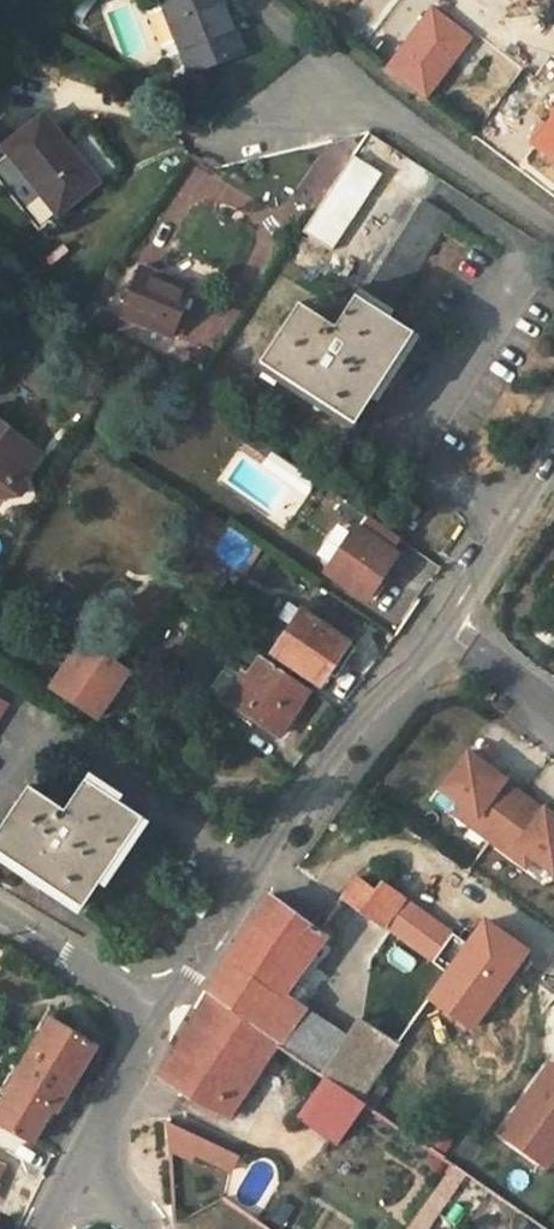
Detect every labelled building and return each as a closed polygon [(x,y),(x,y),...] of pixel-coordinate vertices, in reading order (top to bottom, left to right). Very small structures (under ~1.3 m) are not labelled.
[(222,0),(170,0),(169,1),(164,2),(191,72),(242,53),(222,0)] [(426,100),(477,34),(442,7),(390,73),(426,100)] [(537,76),(523,65),(518,72),(532,82),(537,76)] [(0,160),(0,182),(39,231),(99,182),(44,113),(10,140),(2,147),(8,154),(0,160)] [(535,144),(553,158),(553,118),(535,144)] [(0,137),(0,144),(2,147),(10,140),(4,133),(0,137)] [(333,247),(382,173),(356,155),(307,229),(333,247)] [(231,213),(244,192),(193,161),(136,254),(156,266),(200,194),(231,213)] [(424,200),(366,291),(394,308),(451,217),(424,200)] [(173,336),(193,289),(139,266),(119,314),(173,336)] [(355,423),(414,332),(356,295),(344,313),(336,326),(326,320),(299,302),(261,361),(355,423)] [(336,326),(344,313),(335,307),(326,320),(336,326)] [(42,453),(0,421),(0,496),(14,494),(13,489),(28,487),(26,474),(42,453)] [(270,449),(252,436),(244,448),(262,461),(270,449)] [(385,571),(397,554),(392,550),(400,538),(344,500),(335,513),(356,527),(347,541),(337,556),(326,571),(367,599),(379,581),(386,585),(392,576),(385,571)] [(337,556),(347,541),(335,533),(325,548),(337,556)] [(335,677),(356,647),(304,611),(275,653),(318,683),(326,671),(335,677)] [(85,639),(53,686),(98,716),(130,669),(85,639)] [(242,674),(225,698),(279,735),(310,689),(262,656),(247,677),(242,674)] [(441,789),(461,803),(475,814),(468,824),(513,857),(520,847),(535,858),(553,872),(553,815),(545,808),(543,811),(503,781),(505,779),(469,752),(441,789)] [(0,828),(0,850),(83,906),(143,817),(86,778),(65,809),(29,785),(0,828)] [(461,803),(453,813),(468,824),(475,814),(461,803)] [(520,847),(513,857),(528,868),(535,858),(520,847)] [(357,878),(343,897),(393,933),(412,946),(432,918),(381,882),(374,892),(357,878)] [(270,895),(246,933),(274,955),(276,953),(287,961),(285,963),(294,970),(300,962),(304,964),(325,936),(270,895)] [(432,918),(412,946),(424,955),(426,953),(428,955),(448,929),(432,918)] [(504,984),(527,950),(505,935),(504,936),(483,922),(468,944),(453,933),(432,962),(448,973),(430,999),(470,1026),(472,1027),(490,1001),(488,1000),(500,982),(504,984)] [(238,944),(231,957),(277,992),(294,970),(285,963),(287,961),(276,953),(274,955),(246,933),(238,944)] [(231,957),(209,993),(279,1043),(328,1077),(332,1080),(338,1070),(285,1034),(302,1011),(277,992),(231,957)] [(161,1074),(160,1076),(180,1090),(207,1108),(208,1107),(226,1116),(279,1043),(209,993),(161,1074)] [(346,1041),(302,1011),(285,1034),(338,1070),(332,1080),(359,1099),(375,1077),(397,1046),(360,1020),(346,1041)] [(55,1111),(75,1079),(94,1047),(51,1021),(13,1085),(16,1087),(0,1114),(0,1127),(31,1144),(52,1109),(55,1111)] [(504,1133),(550,1166),(553,1161),(553,1065),(504,1133)] [(332,1080),(328,1077),(300,1118),(336,1143),(364,1103),(359,1099),(332,1080)] [(375,1077),(359,1099),(364,1103),(371,1108),(387,1087),(375,1077)] [(167,1121),(168,1149),(192,1161),(195,1156),(230,1170),(237,1155),(167,1121)] [(411,1223),(401,1216),(398,1221),(407,1228),(411,1223)]
